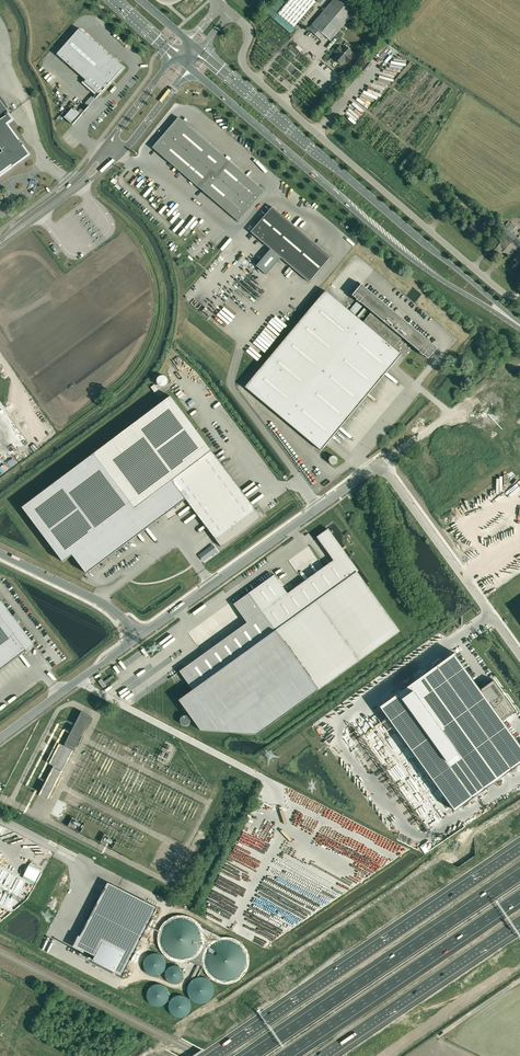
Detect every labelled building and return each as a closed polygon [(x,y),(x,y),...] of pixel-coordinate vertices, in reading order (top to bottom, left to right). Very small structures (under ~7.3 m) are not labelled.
[(278,13),(294,27),(316,1),(315,0),(289,0),(278,13)] [(308,29),(321,40),(325,36),(330,41),(356,11),(343,0),(333,0),(312,25),(308,29)] [(86,80),(85,82),(98,94),(107,83),(109,84),(123,68),(80,29),(57,54),(86,80)] [(338,53),(334,58),(336,59),(336,61),(339,64),(340,63),(342,65),(345,61),(348,63),(353,57),(350,55),(352,53),(344,46),(342,48),(340,46),(335,52),(336,52),(338,53)] [(20,161),(24,158),(25,158),(26,158),(27,158),(27,157),(27,156),(29,155),(6,124),(13,119),(14,120),(0,100),(0,176),(20,161)] [(152,148),(188,179),(218,204),(238,222),(264,191),(244,174),(214,148),(178,117),(152,148)] [(455,194),(451,199),(455,203),(460,199),(455,194)] [(270,249),(292,224),(272,207),(251,232),(270,249)] [(477,224),(474,222),(470,226),(476,232),(480,227),(481,225),(478,223),(477,224)] [(290,266),(311,240),(292,224),(270,249),(290,266)] [(500,231),(504,234),(491,249),(496,253),(501,247),(504,250),(512,241),(518,246),(519,243),(519,240),(510,232),(506,228),(504,226),(500,231)] [(311,240),(290,266),(309,282),(331,257),(311,240)] [(513,259),(514,259),(509,265),(515,270),(519,265),(519,250),(513,259)] [(360,302),(372,312),(363,322),(325,291),(245,387),(321,451),(401,354),(394,348),(403,337),(421,352),(420,353),(423,356),(423,355),(428,359),(437,348),(361,284),(352,295),(357,299),(356,300),(359,303),(360,302)] [(154,384),(151,387),(155,393),(159,390),(154,384)] [(170,396),(94,454),(20,509),(61,563),(71,556),(85,575),(167,514),(169,517),(188,503),(220,546),(260,516),(170,396)] [(332,464),(334,464),(335,464),(336,463),(337,462),(338,460),(338,459),(337,457),(336,456),(335,456),(334,455),(332,455),(331,456),(330,457),(329,458),(329,460),(329,461),(330,462),(331,463),(332,464)] [(318,539),(333,560),(288,593),(278,580),(274,575),(249,593),(233,604),(247,623),(179,671),(193,690),(179,700),(201,730),(256,735),(318,690),(400,631),(366,585),(357,572),(359,571),(328,528),(326,530),(316,537),(318,539)] [(3,602),(1,601),(0,602),(0,670),(26,651),(34,644),(33,643),(31,644),(1,603),(3,602)] [(502,721),(516,711),(493,680),(480,690),(453,653),(380,706),(455,810),(519,763),(519,745),(502,721)] [(113,675),(104,682),(102,679),(99,681),(104,687),(107,685),(105,684),(114,677),(113,675)] [(67,762),(68,763),(70,760),(69,759),(73,750),(74,748),(74,749),(91,716),(90,716),(89,718),(81,714),(82,712),(81,711),(65,744),(64,746),(60,744),(49,764),(54,766),(53,768),(39,795),(40,794),(48,799),(48,800),(62,772),(63,770),(63,771),(67,762)] [(78,935),(72,947),(84,953),(85,951),(94,956),(92,961),(121,976),(157,907),(108,882),(80,936),(78,935)] [(204,943),(204,938),(204,934),(202,929),(200,925),(197,922),(194,919),(189,916),(185,915),(180,915),(176,915),(171,916),(167,919),(163,922),(161,925),(158,929),(157,934),(156,938),(157,943),(158,948),(161,952),(163,955),(167,958),(171,960),(176,962),(180,962),(185,962),(189,960),(194,958),(197,955),(200,952),(202,948),(204,943)] [(250,965),(250,961),(250,956),(248,951),(246,947),(243,944),(240,941),(236,939),(231,937),(226,937),(222,937),(217,939),(213,941),(209,944),(206,947),(204,951),(203,956),(202,961),(203,965),(204,970),(206,974),(209,978),(213,981),(217,983),(222,984),(226,985),(231,984),(236,983),(240,981),(243,978),(246,974),(248,970),(250,965)] [(165,968),(166,965),(165,961),(164,958),(162,956),(159,954),(156,953),(153,953),(150,954),(147,956),(145,958),(144,961),(143,965),(144,968),(145,971),(147,973),(150,975),(153,976),(156,976),(159,975),(162,973),(164,971),(165,968)] [(187,979),(187,976),(187,973),(186,970),(183,967),(181,966),(178,965),(174,965),(171,966),(169,967),(167,970),(165,973),(165,976),(165,979),(167,982),(169,984),(171,986),(174,987),(178,987),(181,986),(183,984),(186,982),(187,979)] [(211,994),(212,990),(211,987),(210,984),(208,982),(205,980),(202,979),(199,979),(196,980),(193,982),(191,984),(190,987),(189,990),(190,994),(191,996),(193,999),(196,1001),(199,1002),(202,1002),(205,1001),(208,999),(210,997),(211,994)] [(146,992),(146,995),(146,998),(148,1001),(150,1004),(153,1006),(156,1006),(159,1006),(162,1006),(165,1004),(167,1001),(168,998),(168,995),(168,992),(167,989),(165,987),(162,985),(159,984),(156,984),(153,985),(150,987),(148,989),(146,992)] [(169,1003),(168,1006),(169,1009),(170,1012),(172,1015),(175,1016),(178,1017),(181,1017),(184,1016),(187,1015),(189,1012),(190,1009),(191,1006),(190,1003),(189,1000),(187,998),(184,996),(181,995),(178,995),(175,996),(172,998),(170,1000),(169,1003)]
